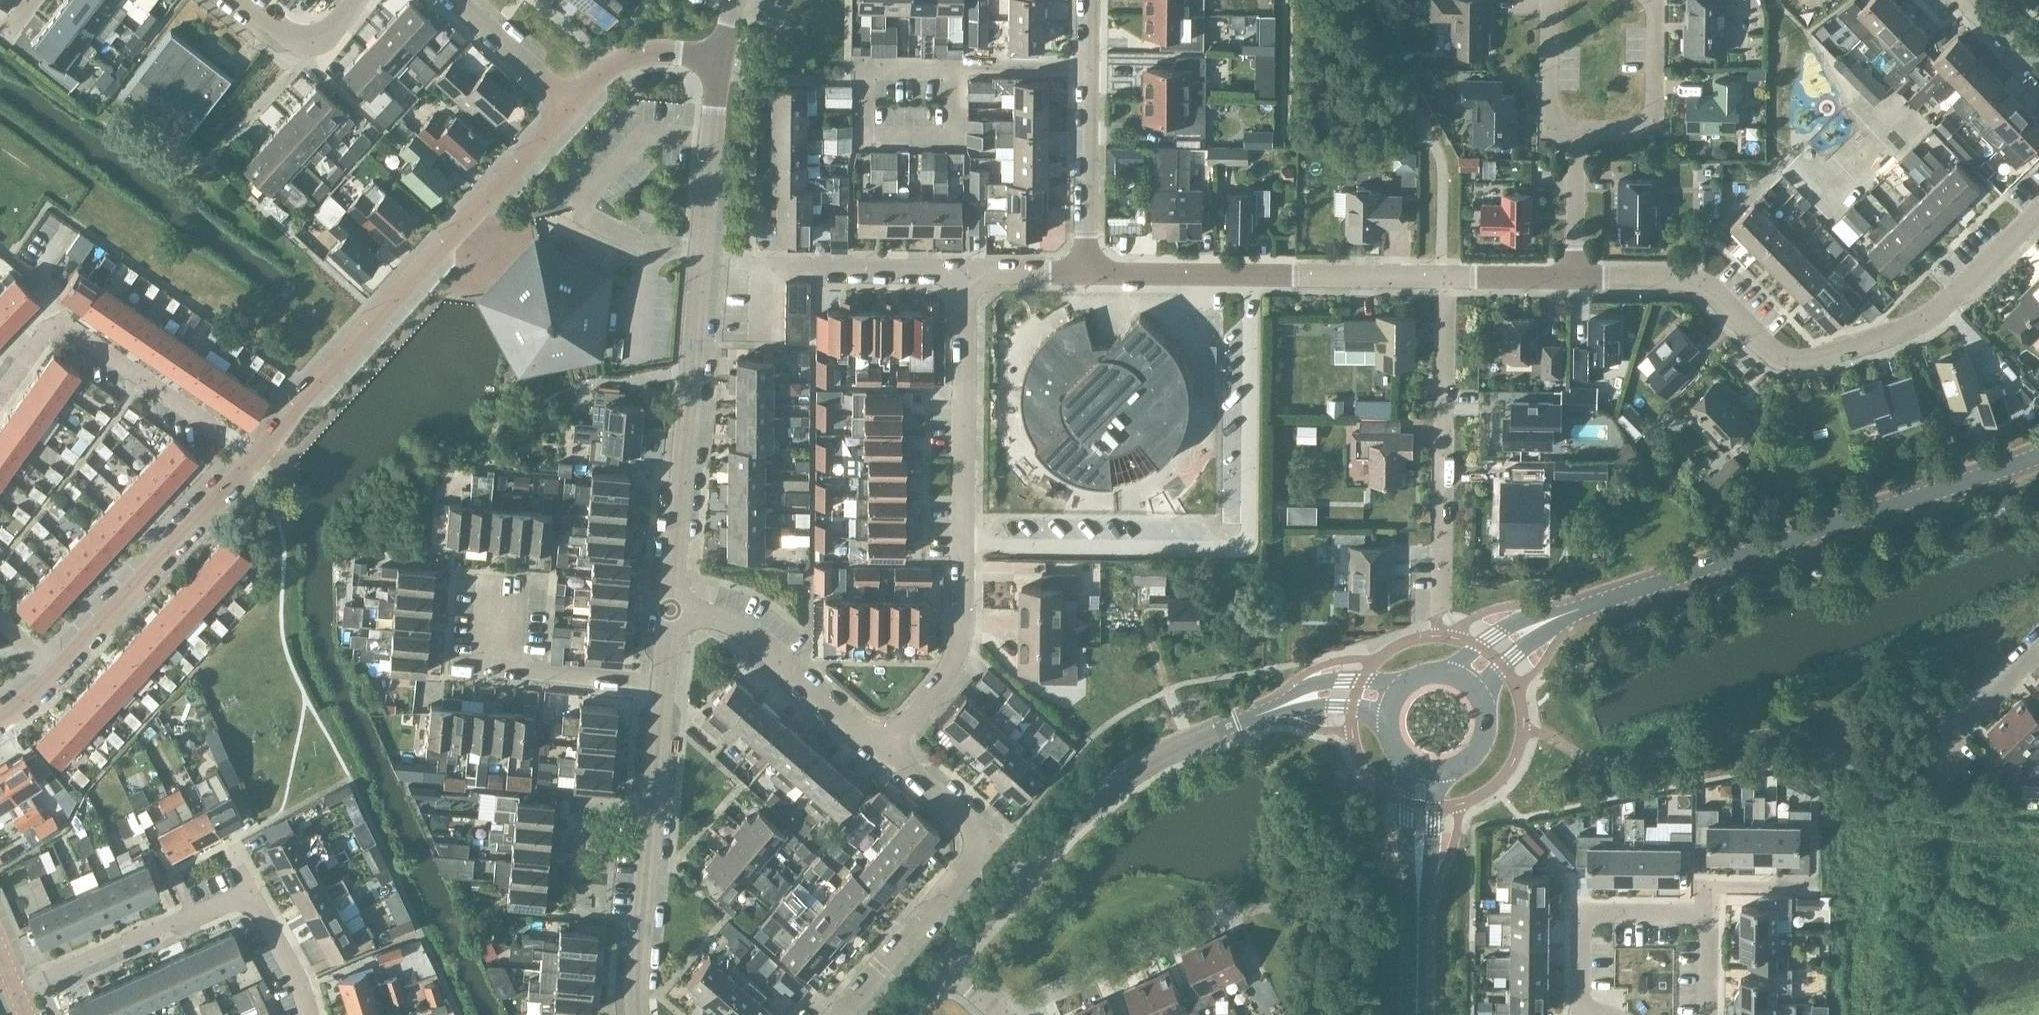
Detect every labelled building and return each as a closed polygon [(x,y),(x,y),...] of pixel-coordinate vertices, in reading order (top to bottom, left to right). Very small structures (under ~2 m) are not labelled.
[(95,0),(63,0),(61,4),(92,28),(103,37),(118,17),(95,0)] [(118,17),(125,8),(114,0),(95,0),(118,17)] [(583,6),(604,22),(607,18),(610,20),(617,11),(614,9),(622,0),(588,0),(583,6)] [(857,8),(869,9),(869,25),(870,25),(883,25),(884,9),(883,9),(883,0),(857,0),(857,8)] [(883,9),(884,9),(908,9),(909,0),(883,0),(883,9)] [(908,9),(920,9),(920,25),(934,26),(934,0),(909,0),(908,9)] [(934,26),(947,26),(947,10),(960,10),(960,0),(934,0),(934,26)] [(1008,18),(1042,19),(1042,0),(1008,0),(1008,18)] [(1148,12),(1188,13),(1188,0),(1148,0),(1148,12)] [(1433,17),(1453,18),(1453,52),(1487,53),(1487,28),(1489,28),(1489,0),(1433,0),(1433,17)] [(1685,51),(1725,52),(1726,0),(1689,0),(1688,33),(1685,33),(1685,51)] [(1897,3),(1895,0),(1869,0),(1861,7),(1854,0),(1837,12),(1862,37),(1873,26),(1897,3)] [(409,1),(387,25),(435,70),(457,47),(448,38),(436,51),(421,38),(434,25),(409,1)] [(1872,59),(1880,50),(1913,18),(1897,3),(1873,26),(1862,37),(1869,44),(1863,50),(1871,59),(1872,59)] [(92,28),(61,4),(46,23),(88,55),(95,46),(85,38),(92,28)] [(148,10),(137,25),(149,35),(161,20),(160,18),(149,10),(148,10)] [(1188,13),(1148,12),(1148,35),(1176,36),(1176,48),(1200,48),(1201,26),(1188,26),(1188,13)] [(985,18),(968,18),(968,44),(985,44),(985,18)] [(1042,19),(1008,18),(1008,44),(1012,44),(1012,55),(1038,55),(1038,44),(1042,44),(1042,19)] [(1928,34),(1913,18),(1880,50),(1888,58),(1896,50),(1903,57),(1897,62),(1906,71),(1927,51),(1919,43),(1928,34)] [(1840,32),(1827,19),(1812,33),(1825,46),(1840,32)] [(46,23),(31,42),(45,53),(50,57),(43,66),(70,88),(78,77),(63,66),(71,56),(81,64),(88,55),(46,23)] [(387,25),(365,48),(390,71),(402,58),(416,72),(414,74),(423,83),(435,70),(387,25)] [(883,25),(870,25),(870,54),(882,54),(883,25)] [(883,25),(882,54),(896,55),(896,25),(883,25)] [(934,26),(920,25),(920,55),(933,55),(934,26)] [(934,26),(933,55),(962,56),(962,46),(946,46),(947,26),(934,26)] [(170,29),(135,74),(119,95),(180,143),(232,77),(170,29)] [(133,30),(124,43),(134,51),(136,52),(146,40),(144,38),(134,30),(133,30)] [(1256,33),(1256,49),(1269,49),(1269,33),(1256,33)] [(1940,84),(1973,52),(1958,36),(1934,60),(1941,67),(1907,99),(1916,108),(1926,98),(1932,92),(1940,84)] [(851,45),(851,54),(860,54),(860,45),(851,45)] [(390,71),(365,48),(343,71),(367,93),(358,103),(383,126),(402,106),(378,84),(390,71)] [(1988,67),(1973,52),(1940,84),(1932,92),(1940,100),(1948,91),(1957,83),(1964,90),(1964,91),(1988,67)] [(1147,68),(1147,94),(1205,95),(1206,56),(1176,55),(1176,68),(1147,68)] [(1850,79),(1864,66),(1857,58),(1842,72),(1850,79)] [(495,118),(514,98),(502,86),(510,77),(493,62),(475,81),(453,60),(435,79),(470,112),(478,103),(495,118)] [(129,69),(120,62),(112,73),(120,80),(129,69)] [(1864,66),(1850,79),(1873,104),(1888,90),(1864,66)] [(1964,90),(1952,102),(1967,118),(2003,83),(1988,67),(1964,91),(1964,90)] [(104,68),(94,81),(110,94),(111,92),(120,80),(112,73),(104,68)] [(1753,68),(1752,78),(1765,78),(1766,68),(1753,68)] [(1905,71),(1892,84),(1893,84),(1901,92),(1914,80),(1905,71)] [(1012,106),(1047,106),(1047,81),(1027,80),(1027,76),(992,76),(992,80),(993,80),(993,91),(1013,91),(1012,106)] [(1516,122),(1513,121),(1514,93),(1501,93),(1501,80),(1463,79),(1463,104),(1473,104),(1473,117),(1475,119),(1479,120),(1478,141),(1516,141),(1516,122)] [(770,85),(770,111),(805,111),(805,98),(815,98),(814,80),(788,80),(788,85),(770,85)] [(993,80),(992,80),(967,80),(967,98),(993,98),(993,91),(993,80)] [(1740,97),(1740,80),(1715,80),(1715,96),(1688,95),(1688,130),(1734,130),(1734,97),(1740,97)] [(2003,83),(1967,118),(1982,133),(2018,98),(2003,83)] [(315,85),(300,102),(327,127),(338,137),(353,120),(315,85)] [(851,85),(826,85),(825,85),(825,103),(851,104),(851,85)] [(1933,106),(1940,100),(1932,92),(1926,98),(1933,106)] [(1205,95),(1147,94),(1147,120),(1175,120),(1175,134),(1205,134),(1205,95)] [(2001,145),(2001,146),(2033,114),(2018,98),(1982,133),(1997,149),(2001,145)] [(300,102),(285,117),(323,152),(330,144),(320,135),(327,127),(300,102)] [(995,118),(995,131),(996,131),(1047,132),(1047,106),(1012,106),(1012,118),(996,118),(995,118)] [(770,111),(770,136),(805,137),(805,111),(770,111)] [(432,113),(415,132),(437,152),(446,143),(465,161),(484,141),(454,113),(444,124),(432,113)] [(1946,114),(1935,125),(1946,136),(1947,136),(1955,128),(1957,125),(1946,114)] [(2033,114),(2001,146),(2005,150),(2002,152),(2016,167),(2028,155),(2025,152),(2038,139),(2038,120),(2033,114)] [(285,117),(271,132),(303,162),(310,155),(315,160),(323,152),(285,117)] [(967,117),(967,131),(995,131),(995,118),(967,117)] [(400,122),(395,127),(408,139),(415,132),(402,120),(400,122)] [(822,137),(851,137),(851,124),(822,123),(822,137)] [(1947,136),(1946,136),(1959,149),(1967,141),(1955,128),(1947,136)] [(1259,130),(1259,146),(1273,147),(1273,144),(1273,130),(1259,130)] [(361,131),(347,146),(357,154),(371,140),(361,131)] [(967,131),(967,144),(995,144),(995,131),(967,131)] [(996,131),(995,131),(995,144),(1012,145),(1012,156),(1046,157),(1047,132),(996,131)] [(271,132),(256,148),(284,174),(288,178),(303,162),(271,132)] [(437,152),(415,132),(408,139),(398,150),(407,158),(398,168),(402,171),(401,172),(430,199),(449,179),(429,161),(437,152)] [(770,136),(770,162),(805,162),(805,149),(850,150),(851,137),(822,137),(805,137),(770,136)] [(347,146),(337,157),(346,166),(357,154),(347,146)] [(1107,174),(1124,175),(1125,158),(1144,159),(1144,147),(1108,146),(1107,174)] [(1155,146),(1154,233),(1178,233),(1178,189),(1178,146),(1155,146)] [(1201,234),(1202,189),(1190,189),(1190,147),(1178,146),(1178,189),(1178,233),(1201,234)] [(1208,146),(1208,162),(1216,162),(1217,162),(1223,162),(1223,146),(1208,146)] [(1223,146),(1223,162),(1228,162),(1248,162),(1248,148),(1248,146),(1244,146),(1223,146)] [(256,148),(241,165),(269,190),(272,188),(293,207),(301,215),(303,212),(314,201),(288,178),(284,174),(256,148)] [(1901,159),(1910,168),(1915,164),(1922,157),(1912,148),(1901,159)] [(1966,156),(1976,167),(1984,159),(1974,148),(1966,156)] [(883,180),(883,150),(870,150),(870,180),(882,180),(883,180)] [(896,151),(883,150),(883,180),(896,180),(896,151)] [(1929,150),(1922,158),(1930,165),(1937,158),(1929,150)] [(934,181),(934,151),(921,151),(921,180),(933,181),(934,181)] [(947,151),(934,151),(934,181),(947,181),(947,151)] [(1394,152),(1394,168),(1415,168),(1416,168),(1416,152),(1415,152),(1394,152)] [(1459,155),(1459,169),(1476,169),(1476,155),(1459,155)] [(1012,156),(1012,181),(1046,182),(1046,157),(1012,156)] [(1984,159),(1976,167),(1987,178),(1987,177),(1995,169),(1984,159)] [(467,182),(472,176),(455,160),(450,166),(467,182)] [(805,162),(770,162),(769,188),(771,188),(776,188),(776,187),(804,187),(820,187),(829,187),(847,187),(848,174),(804,174),(805,162)] [(1223,162),(1217,162),(1217,173),(1228,173),(1228,162),(1223,162)] [(1933,169),(1964,201),(1979,186),(1957,163),(1949,170),(1940,162),(1933,169)] [(336,164),(326,175),(326,176),(332,181),(342,170),(340,168),(337,164),(336,164)] [(1883,176),(1891,184),(1903,171),(1896,164),(1883,176)] [(1282,167),(1282,182),(1294,182),(1294,167),(1282,167)] [(969,168),(969,181),(987,181),(988,168),(969,168)] [(1964,201),(1933,169),(1926,176),(1934,184),(1927,191),(1950,215),(1964,201)] [(1781,191),(1791,182),(1783,174),(1776,181),(1773,183),(1781,191)] [(322,179),(311,192),(317,198),(329,185),(322,179)] [(1622,239),(1658,239),(1659,179),(1619,179),(1619,211),(1623,211),(1622,239)] [(345,209),(365,228),(373,219),(394,238),(413,218),(372,180),(345,209)] [(882,180),(882,196),(883,196),(882,230),(908,230),(908,196),(896,196),(896,180),(883,180),(882,180)] [(933,181),(933,197),(933,231),(959,231),(959,197),(946,197),(947,181),(934,181),(933,181)] [(987,181),(969,181),(969,194),(987,194),(987,181)] [(987,194),(987,206),(1040,207),(1045,207),(1045,182),(1046,182),(1012,181),(987,181),(987,194)] [(1715,183),(1702,183),(1700,215),(1714,215),(1715,183)] [(776,188),(771,188),(771,212),(811,212),(811,200),(820,200),(820,187),(804,187),(776,187),(776,188)] [(847,187),(829,187),(829,200),(847,200),(847,187)] [(1378,191),(1348,190),(1348,213),(1343,214),(1341,218),(1339,222),(1340,226),(1343,230),(1347,231),(1347,235),(1377,236),(1377,224),(1400,224),(1400,196),(1378,196),(1378,191)] [(1911,190),(1904,197),(1935,229),(1950,215),(1927,191),(1920,199),(1911,190)] [(266,191),(259,199),(265,205),(271,198),(272,196),(266,191)] [(1227,234),(1253,235),(1254,209),(1255,207),(1255,199),(1254,197),(1254,193),(1225,192),(1224,210),(1228,210),(1227,234)] [(1745,239),(1769,217),(1761,209),(1770,201),(1763,193),(1731,224),(1745,239)] [(329,194),(312,212),(340,238),(329,250),(359,277),(369,266),(371,268),(377,261),(375,259),(378,256),(372,251),(357,237),(365,228),(345,209),(329,194)] [(1531,194),(1503,194),(1503,204),(1482,203),(1482,231),(1502,232),(1502,237),(1508,238),(1512,242),(1520,242),(1524,238),(1530,238),(1531,194)] [(1805,209),(1806,207),(1811,203),(1802,195),(1796,200),(1805,209)] [(883,196),(882,196),(857,196),(857,230),(882,230),(883,196)] [(908,196),(908,230),(933,231),(933,197),(908,196)] [(1935,229),(1904,197),(1897,204),(1905,213),(1898,220),(1921,243),(1935,229)] [(1853,205),(1846,212),(1863,230),(1871,223),(1853,205)] [(1005,232),(1011,232),(1027,232),(1028,232),(1039,232),(1039,231),(1045,231),(1045,215),(1039,215),(1040,207),(987,206),(969,206),(969,232),(987,232),(987,220),(999,220),(1006,227),(1005,232)] [(771,212),(776,213),(776,238),(811,238),(811,221),(818,221),(818,213),(811,212),(771,212)] [(1832,225),(1849,243),(1863,230),(1846,212),(1832,225)] [(828,238),(828,250),(847,251),(847,239),(847,213),(829,213),(828,238)] [(1700,215),(1700,227),(1705,227),(1714,218),(1714,215),(1700,215)] [(1769,217),(1745,239),(1759,254),(1791,223),(1784,216),(1776,224),(1769,217)] [(1759,254),(1774,269),(1797,246),(1790,238),(1806,223),(1800,216),(1792,224),(1791,223),(1759,254)] [(1921,243),(1898,220),(1890,227),(1882,218),(1875,225),(1906,258),(1921,243)] [(1906,258),(1875,225),(1868,232),(1876,241),(1868,249),(1891,272),(1906,258)] [(77,233),(65,251),(79,261),(93,240),(89,237),(79,230),(77,233)] [(1027,232),(1011,232),(1011,243),(1027,243),(1027,232)] [(1826,245),(1836,255),(1844,246),(1835,237),(1826,245)] [(597,352),(606,273),(535,240),(510,266),(480,299),(483,304),(508,348),(519,368),(597,352)] [(1817,241),(1813,245),(1820,252),(1824,248),(1817,241)] [(1788,283),(1820,252),(1813,245),(1804,253),(1797,246),(1774,269),(1788,283)] [(1820,252),(1788,283),(1802,298),(1826,275),(1825,275),(1818,268),(1827,259),(1820,252)] [(81,310),(99,283),(114,261),(105,254),(98,264),(97,262),(88,274),(90,275),(89,277),(77,269),(59,295),(81,310)] [(1826,275),(1802,298),(1816,313),(1848,281),(1849,282),(1856,274),(1864,267),(1858,261),(1843,276),(1834,266),(1825,275),(1826,275)] [(130,266),(123,277),(130,282),(137,271),(130,266)] [(0,293),(0,298),(20,318),(38,299),(15,277),(9,272),(2,279),(8,285),(0,293)] [(785,340),(809,341),(810,281),(786,280),(785,340)] [(151,281),(144,291),(151,296),(158,286),(151,281)] [(1849,282),(1848,281),(1816,313),(1831,328),(1863,296),(1849,282)] [(99,283),(81,310),(101,324),(119,297),(99,283)] [(2006,317),(2030,341),(2038,332),(2038,284),(2006,317)] [(172,295),(165,305),(172,311),(179,300),(172,295)] [(119,297),(101,324),(102,324),(123,339),(141,312),(120,298),(119,297)] [(2,336),(20,318),(0,298),(0,334),(2,336)] [(827,315),(827,346),(836,346),(836,357),(838,357),(847,357),(847,353),(848,300),(839,300),(839,310),(827,310),(827,315)] [(848,300),(847,353),(852,353),(856,353),(856,356),(868,356),(868,347),(868,310),(856,310),(856,300),(848,300)] [(880,310),(868,310),(868,347),(878,347),(878,361),(882,361),(882,366),(888,366),(888,358),(889,300),(880,300),(880,310)] [(889,300),(888,358),(898,358),(898,350),(909,351),(909,347),(909,311),(897,310),(897,300),(889,300)] [(908,384),(932,384),(933,372),(933,367),(919,367),(919,357),(930,357),(930,329),(930,317),(930,316),(938,316),(938,300),(921,300),(921,311),(909,311),(909,347),(909,351),(909,367),(908,384)] [(1868,300),(1860,308),(1870,318),(1878,310),(1868,300)] [(193,310),(186,320),(193,325),(200,315),(193,310)] [(141,312),(123,339),(143,353),(161,326),(141,312)] [(1022,413),(1026,426),(1031,438),(1032,439),(1038,448),(1040,450),(1042,453),(1048,459),(1049,460),(1055,465),(1058,467),(1061,469),(1064,470),(1066,472),(1069,473),(1073,475),(1077,477),(1080,478),(1084,479),(1087,479),(1087,480),(1091,480),(1094,481),(1097,481),(1099,481),(1101,481),(1102,481),(1105,482),(1110,481),(1113,481),(1115,481),(1117,481),(1123,480),(1129,478),(1131,478),(1139,475),(1142,473),(1146,471),(1154,466),(1159,462),(1165,457),(1172,449),(1174,445),(1175,445),(1178,439),(1182,433),(1182,431),(1186,421),(1187,419),(1189,411),(1189,405),(1190,398),(1190,394),(1189,390),(1189,388),(1189,384),(1188,379),(1187,376),(1186,373),(1185,369),(1183,364),(1182,362),(1181,359),(1178,354),(1175,349),(1174,349),(1172,346),(1170,342),(1166,339),(1165,338),(1143,316),(1140,313),(1108,345),(1107,345),(1105,345),(1103,345),(1101,345),(1098,346),(1093,347),(1085,315),(1078,317),(1071,320),(1065,323),(1059,327),(1052,331),(1048,335),(1046,336),(1041,342),(1038,346),(1034,351),(1031,358),(1029,360),(1025,371),(1025,372),(1022,383),(1022,384),(1021,395),(1021,398),(1021,402),(1022,412),(1022,413)] [(1410,347),(1414,347),(1414,316),(1378,316),(1378,320),(1346,319),(1346,346),(1378,347),(1377,364),(1409,364),(1410,347)] [(930,317),(930,329),(945,329),(945,317),(930,317)] [(1505,357),(1535,358),(1536,318),(1506,317),(1505,357)] [(1602,358),(1620,358),(1620,318),(1590,318),(1590,346),(1576,346),(1575,374),(1602,374),(1602,358)] [(214,324),(207,334),(214,339),(221,329),(214,324)] [(1660,364),(1648,375),(1649,376),(1667,395),(1687,375),(1678,365),(1698,346),(1677,324),(1648,352),(1660,364)] [(162,327),(144,353),(165,367),(183,341),(162,327)] [(235,338),(228,349),(235,354),(242,343),(235,338)] [(203,355),(183,341),(165,367),(186,382),(203,355)] [(1540,375),(1562,376),(1563,344),(1541,344),(1540,375)] [(754,349),(754,359),(772,359),(772,350),(754,349)] [(2009,415),(1999,383),(1980,390),(1967,351),(1938,360),(1953,404),(1976,397),(1985,424),(2009,415)] [(53,353),(38,374),(64,393),(79,371),(53,353)] [(256,353),(249,363),(256,368),(263,358),(256,353)] [(203,355),(186,382),(207,396),(225,370),(203,355)] [(729,371),(729,381),(787,381),(787,371),(772,370),(772,359),(754,359),(736,358),(736,371),(729,371)] [(833,359),(816,359),(816,383),(833,383),(833,359)] [(868,383),(868,366),(856,366),(856,383),(868,383)] [(868,366),(868,383),(880,383),(880,367),(868,366)] [(270,378),(278,383),(285,372),(284,372),(277,367),(270,378)] [(908,384),(909,367),(897,367),(896,384),(908,384)] [(225,370),(207,396),(227,410),(245,384),(225,370)] [(38,374),(23,395),(49,413),(64,393),(38,374)] [(1924,417),(1910,376),(1881,385),(1880,379),(1843,391),(1855,425),(1879,417),(1884,430),(1924,417)] [(787,381),(729,381),(729,390),(736,390),(736,402),(772,403),(772,391),(786,392),(787,381)] [(787,381),(787,393),(799,393),(800,381),(787,381)] [(245,384),(227,410),(228,410),(249,425),(267,399),(246,384),(245,384)] [(1749,421),(1713,384),(1692,405),(1710,423),(1705,428),(1724,446),(1749,421)] [(594,388),(591,422),(592,422),(603,423),(640,426),(642,403),(623,401),(618,401),(619,390),(595,388),(594,388)] [(1570,388),(1570,406),(1598,407),(1598,388),(1570,388)] [(851,413),(909,413),(909,405),(899,405),(899,392),(864,392),(864,389),(851,389),(851,413)] [(529,393),(529,416),(549,416),(550,416),(551,391),(538,391),(530,392),(529,393)] [(1356,392),(1355,414),(1357,415),(1360,415),(1388,416),(1390,416),(1391,394),(1356,392)] [(49,413),(23,395),(8,415),(34,434),(49,413)] [(1345,398),(1328,398),(1327,414),(1345,414),(1345,398)] [(816,412),(832,412),(833,400),(816,400),(816,412)] [(1512,443),(1512,444),(1553,445),(1553,401),(1513,401),(1512,425),(1504,425),(1504,443),(1512,443)] [(772,403),(736,402),(736,415),(729,415),(729,424),(786,424),(786,414),(771,414),(772,403)] [(128,405),(122,413),(135,422),(141,414),(128,405)] [(1629,406),(1618,417),(1636,435),(1647,423),(1629,406)] [(99,407),(94,414),(104,422),(109,414),(99,407)] [(832,412),(816,412),(815,424),(832,424),(832,412)] [(909,422),(909,413),(851,413),(851,433),(862,433),(899,434),(899,422),(909,422)] [(788,414),(788,424),(800,424),(800,414),(788,414)] [(0,427),(0,441),(19,455),(34,434),(8,415),(0,427)] [(128,430),(117,419),(110,427),(121,437),(128,430)] [(575,421),(573,438),(591,440),(589,459),(613,461),(614,448),(619,448),(622,448),(639,450),(640,432),(640,426),(603,423),(592,422),(591,422),(575,421)] [(1297,423),(1297,441),(1316,442),(1317,423),(1297,423)] [(786,424),(729,424),(729,434),(735,434),(735,445),(735,446),(763,446),(763,447),(771,447),(771,435),(786,435),(786,424)] [(792,424),(792,435),(805,435),(805,425),(792,424)] [(76,433),(79,435),(88,442),(94,434),(82,425),(76,433)] [(1352,432),(1352,456),(1370,456),(1370,482),(1402,483),(1402,455),(1412,455),(1412,432),(1401,432),(1399,432),(1359,432),(1352,432)] [(899,434),(862,433),(862,444),(852,444),(852,453),(914,454),(914,446),(899,446),(899,434)] [(155,454),(179,476),(196,457),(173,435),(155,454)] [(101,439),(94,447),(106,457),(113,450),(101,439)] [(5,475),(19,455),(0,441),(0,472),(5,475)] [(815,453),(832,453),(832,441),(815,441),(815,453)] [(60,453),(72,462),(78,454),(69,447),(66,445),(60,453)] [(735,446),(735,445),(727,445),(727,458),(720,458),(720,468),(727,468),(727,467),(763,467),(763,468),(778,468),(778,457),(763,457),(763,447),(763,446),(735,446)] [(438,460),(447,460),(448,452),(439,451),(438,460)] [(832,453),(815,453),(815,465),(832,465),(832,453)] [(842,463),(842,474),(857,474),(903,475),(903,463),(913,463),(914,454),(852,453),(851,453),(843,453),(842,463)] [(179,476),(155,454),(138,473),(161,495),(179,476)] [(1743,467),(1733,457),(1713,476),(1723,486),(1743,467)] [(85,459),(78,467),(90,477),(97,470),(85,459)] [(794,459),(794,468),(808,468),(808,467),(808,459),(794,459)] [(1582,460),(1581,476),(1595,476),(1596,460),(1582,460)] [(1685,462),(1677,469),(1684,476),(1692,469),(1685,462)] [(44,473),(56,482),(62,474),(49,465),(44,473)] [(1545,466),(1512,465),(1512,480),(1503,480),(1503,544),(1540,544),(1540,511),(1544,511),(1545,466)] [(470,489),(464,549),(474,550),(475,541),(487,542),(490,506),(492,486),(493,472),(494,468),(487,467),(486,472),(472,471),(470,489)] [(720,480),(720,489),(778,490),(778,479),(763,479),(763,468),(763,467),(727,467),(727,468),(727,480),(720,480)] [(493,472),(492,486),(506,487),(507,473),(493,472)] [(575,491),(635,496),(636,487),(626,486),(627,475),(592,472),(591,484),(575,483),(575,491)] [(161,495),(138,473),(121,492),(144,513),(161,495)] [(857,474),(857,494),(913,495),(913,487),(903,487),(903,475),(857,474)] [(514,475),(512,486),(528,488),(529,476),(514,475)] [(543,477),(542,490),(556,492),(558,478),(554,478),(544,477),(543,477)] [(69,479),(62,487),(74,497),(81,490),(69,479)] [(564,480),(563,490),(575,491),(575,483),(576,481),(564,480)] [(815,494),(831,494),(831,482),(815,482),(815,494)] [(46,493),(33,484),(28,492),(40,501),(46,493)] [(438,501),(436,521),(446,522),(444,538),(456,539),(455,548),(464,549),(470,489),(461,488),(460,503),(448,502),(438,501)] [(720,489),(720,499),(727,499),(727,511),(763,511),(763,500),(778,500),(778,490),(720,489)] [(808,490),(783,489),(783,502),(808,503),(808,490)] [(635,496),(575,491),(563,490),(562,490),(561,499),(574,501),(589,502),(588,513),(624,516),(625,504),(634,505),(635,496)] [(144,513),(121,492),(103,510),(127,532),(144,513)] [(490,506),(487,542),(498,543),(497,552),(506,553),(512,493),(503,492),(501,507),(490,506)] [(521,494),(512,493),(506,553),(516,554),(516,545),(528,546),(531,510),(520,509),(521,494)] [(831,494),(815,494),(814,506),(831,506),(831,494)] [(854,494),(854,515),(902,515),(903,503),(913,504),(913,495),(857,494),(854,494)] [(53,499),(46,506),(58,517),(65,510),(53,499)] [(30,513),(17,504),(11,512),(24,521),(30,513)] [(1288,522),(1317,522),(1317,504),(1288,504),(1288,522)] [(103,510),(86,529),(109,551),(127,532),(103,510)] [(551,512),(531,510),(528,546),(539,547),(538,556),(547,557),(551,512)] [(720,523),(720,533),(777,533),(788,533),(788,525),(777,525),(778,523),(763,523),(763,511),(727,511),(727,524),(720,523)] [(809,511),(794,511),(794,525),(809,525),(809,511)] [(572,524),(571,532),(631,538),(632,527),(623,527),(624,516),(588,513),(587,525),(572,524)] [(902,515),(854,515),(854,535),(913,536),(913,528),(902,527),(902,515)] [(37,519),(30,526),(42,537),(49,529),(37,519)] [(814,523),(814,535),(831,535),(831,523),(814,523)] [(1,524),(0,525),(0,536),(7,542),(13,533),(1,524)] [(109,551),(86,529),(69,547),(92,569),(109,551)] [(1334,531),(1334,542),(1343,542),(1343,531),(1334,531)] [(570,541),(570,542),(579,542),(578,553),(620,557),(620,556),(621,546),(630,547),(631,538),(571,532),(571,533),(570,541)] [(777,533),(720,533),(720,542),(727,543),(727,555),(763,555),(763,544),(777,544),(777,533)] [(795,533),(795,544),(808,544),(808,533),(795,533)] [(227,535),(209,554),(232,575),(250,556),(227,535)] [(831,535),(814,535),(814,547),(831,547),(831,535)] [(913,536),(854,535),(848,535),(848,559),(866,559),(866,556),(902,557),(902,544),(912,544),(913,536)] [(21,538),(14,546),(26,557),(33,549),(21,538)] [(1351,546),(1350,606),(1386,606),(1386,579),(1390,579),(1391,546),(1351,546)] [(92,569),(69,547),(51,566),(75,588),(92,569)] [(558,552),(557,564),(564,565),(567,565),(568,553),(565,553),(558,552)] [(620,557),(578,553),(577,553),(576,563),(592,564),(591,575),(626,578),(627,567),(636,568),(637,558),(620,556),(620,557)] [(209,554),(192,573),(215,594),(232,575),(209,554)] [(5,558),(0,564),(0,568),(9,576),(17,569),(5,558)] [(353,570),(354,570),(365,571),(366,562),(354,560),(354,561),(353,570)] [(1134,560),(1133,583),(1150,583),(1165,583),(1166,583),(1167,560),(1134,560)] [(395,586),(431,590),(432,579),(441,579),(442,570),(381,564),(381,573),(396,575),(395,586)] [(831,588),(831,564),(814,564),(814,588),(831,588)] [(865,582),(865,565),(853,565),(853,581),(865,582)] [(877,565),(865,565),(865,582),(877,582),(877,565)] [(894,565),(894,582),(906,582),(906,565),(894,565)] [(930,566),(906,565),(906,582),(916,582),(930,582),(930,566)] [(51,566),(34,585),(57,607),(75,588),(51,566)] [(802,579),(802,569),(788,569),(788,579),(802,579)] [(1022,586),(1022,626),(1077,627),(1077,609),(1062,608),(1062,596),(1078,596),(1078,572),(1043,572),(1043,586),(1022,586)] [(192,573),(175,591),(197,613),(215,594),(192,573)] [(626,578),(591,575),(590,587),(574,586),(573,594),(634,600),(635,590),(625,589),(626,578)] [(255,597),(262,590),(251,579),(244,587),(255,597)] [(893,634),(905,634),(906,582),(894,582),(894,598),(885,598),(884,644),(893,644),(893,634)] [(926,598),(915,598),(916,582),(906,582),(905,634),(917,634),(917,645),(934,645),(934,629),(926,629),(926,598)] [(555,584),(555,592),(566,593),(567,584),(555,584)] [(57,607),(34,585),(16,604),(40,626),(57,607)] [(363,595),(362,604),(377,605),(438,611),(439,602),(430,601),(431,590),(395,586),(387,585),(386,597),(378,596),(363,595)] [(865,597),(864,634),(876,634),(876,644),(884,644),(885,598),(885,586),(876,586),(876,598),(865,597)] [(175,591),(157,610),(180,631),(197,613),(175,591)] [(1201,624),(1201,596),(1170,596),(1170,593),(1150,593),(1150,603),(1169,603),(1169,624),(1201,624)] [(554,594),(554,608),(563,609),(564,599),(564,595),(563,595),(561,595),(554,594)] [(634,600),(573,594),(573,604),(588,605),(587,616),(623,619),(624,608),(633,609),(634,600)] [(844,644),(844,597),(823,597),(823,633),(835,633),(835,644),(844,644)] [(844,597),(844,644),(852,644),(852,634),(864,634),(865,597),(844,597)] [(238,615),(245,608),(233,598),(227,605),(238,615)] [(346,603),(344,623),(360,624),(361,613),(362,604),(351,603),(346,603)] [(377,605),(377,614),(393,616),(392,626),(392,627),(428,630),(429,619),(437,620),(438,611),(377,605)] [(140,629),(163,650),(175,661),(182,654),(170,643),(180,631),(157,610),(140,629)] [(553,621),(551,634),(570,635),(630,641),(631,631),(622,630),(623,619),(587,616),(586,628),(571,627),(571,622),(553,621)] [(221,634),(228,627),(216,617),(210,624),(221,634)] [(392,627),(392,626),(381,625),(380,636),(366,635),(366,636),(365,646),(374,646),(434,652),(435,642),(427,642),(428,630),(392,627)] [(1077,627),(1022,626),(1022,666),(1042,666),(1042,681),(1077,681),(1077,658),(1061,658),(1061,645),(1077,645),(1077,627)] [(140,629),(123,647),(146,669),(163,650),(140,629)] [(551,634),(550,643),(569,645),(570,635),(551,634)] [(204,653),(210,646),(199,635),(192,642),(204,653)] [(350,635),(349,644),(350,644),(352,644),(354,644),(361,645),(365,646),(366,636),(350,635)] [(570,635),(569,645),(585,646),(584,658),(619,661),(620,649),(629,650),(630,641),(570,635)] [(374,646),(373,655),(389,657),(388,668),(424,671),(425,660),(433,661),(434,652),(374,646)] [(123,647),(105,666),(128,687),(146,669),(123,647)] [(182,654),(175,661),(186,671),(193,664),(182,654)] [(128,687),(105,666),(88,685),(111,706),(128,687)] [(1006,684),(988,668),(976,682),(994,698),(1006,684)] [(169,690),(176,683),(165,672),(158,680),(169,690)] [(714,734),(751,692),(735,678),(711,705),(714,708),(701,722),(714,734)] [(88,685),(71,703),(94,725),(111,706),(88,685)] [(983,710),(957,740),(965,746),(968,742),(977,750),(1022,699),(1013,690),(1001,704),(1000,705),(1000,706),(990,717),(990,716),(983,710)] [(151,709),(158,702),(147,691),(140,698),(151,709)] [(957,740),(983,710),(962,691),(947,708),(953,713),(945,722),(945,723),(942,726),(957,740)] [(767,706),(751,692),(714,734),(716,735),(718,732),(728,741),(738,729),(743,733),(767,706)] [(441,705),(430,704),(425,756),(437,757),(436,764),(436,769),(444,769),(445,769),(446,757),(451,696),(442,696),(441,705)] [(461,697),(451,696),(446,757),(455,758),(456,746),(468,747),(468,743),(471,707),(460,706),(461,697)] [(471,707),(468,743),(469,743),(480,744),(478,760),(487,761),(492,700),(483,699),(482,708),(471,707)] [(1030,706),(1022,699),(977,750),(986,758),(982,762),(990,769),(1013,743),(1013,744),(1016,740),(1007,732),(1030,706)] [(2023,699),(2006,715),(2038,749),(2038,716),(2023,699)] [(492,700),(487,761),(496,761),(498,745),(509,746),(512,711),(501,710),(502,701),(492,700)] [(204,702),(194,707),(198,715),(207,710),(204,702)] [(71,703),(54,722),(77,743),(94,725),(71,703)] [(523,712),(512,711),(509,746),(521,747),(519,763),(528,764),(534,704),(524,703),(523,712)] [(563,714),(563,723),(623,728),(624,718),(615,718),(616,707),(580,703),(579,715),(563,714)] [(767,706),(743,733),(754,743),(778,716),(767,706)] [(134,728),(141,720),(130,710),(123,717),(134,728)] [(778,716),(754,743),(744,754),(753,761),(763,750),(771,757),(795,730),(786,722),(791,717),(783,710),(778,716)] [(2006,715),(1989,731),(2011,753),(2003,761),(2019,778),(2038,758),(2038,749),(2006,715)] [(1042,742),(1054,728),(1045,719),(1033,733),(1042,742)] [(541,721),(540,737),(549,738),(550,721),(542,721),(541,721)] [(77,743),(54,722),(36,741),(59,762),(77,743)] [(623,728),(563,723),(562,732),(577,733),(576,745),(613,748),(614,736),(622,737),(623,728)] [(204,732),(228,783),(240,778),(216,726),(204,732)] [(1028,757),(1002,787),(1010,794),(1014,789),(1024,798),(1033,788),(1037,791),(1050,777),(1045,772),(1036,764),(1050,748),(1060,756),(1072,743),(1054,728),(1042,742),(1028,757)] [(117,746),(124,739),(112,729),(106,736),(117,746)] [(795,730),(771,757),(780,764),(770,775),(778,782),(816,739),(809,733),(804,738),(795,730)] [(816,739),(778,782),(786,789),(796,779),(804,786),(828,759),(818,751),(823,746),(816,739)] [(1028,757),(1013,744),(1013,743),(990,769),(998,776),(994,780),(1002,787),(1028,757)] [(560,755),(559,762),(559,764),(619,769),(620,760),(612,759),(613,748),(576,745),(575,756),(560,755)] [(100,765),(107,757),(95,747),(89,754),(100,765)] [(31,822),(42,815),(26,790),(39,781),(22,755),(0,769),(0,772),(31,822)] [(804,786),(813,793),(803,805),(811,812),(849,768),(841,761),(837,767),(828,759),(804,786)] [(475,775),(474,784),(485,785),(487,761),(478,760),(476,760),(475,775)] [(422,763),(421,779),(443,780),(444,769),(436,769),(436,764),(422,763)] [(1336,763),(1327,764),(1330,787),(1339,785),(1336,763)] [(558,773),(557,783),(573,784),(573,785),(573,786),(609,789),(610,777),(619,778),(619,769),(559,764),(559,770),(558,773)] [(78,766),(71,774),(82,783),(82,784),(89,777),(78,766)] [(206,805),(219,830),(242,818),(216,768),(204,774),(212,789),(200,796),(206,806),(206,805)] [(849,768),(811,812),(818,818),(819,819),(829,808),(837,815),(861,788),(851,780),(856,774),(849,768)] [(0,772),(0,807),(5,803),(11,813),(11,814),(20,829),(21,828),(31,822),(0,772)] [(488,772),(487,785),(501,786),(502,773),(488,772)] [(518,772),(517,788),(521,788),(530,789),(531,773),(518,772)] [(465,776),(464,783),(474,784),(475,775),(465,774),(465,776)] [(444,775),(443,787),(464,788),(464,783),(465,776),(444,775)] [(329,806),(353,793),(348,783),(323,795),(329,806)] [(412,784),(407,783),(411,792),(412,795),(422,796),(435,797),(436,786),(412,784)] [(1720,783),(1720,793),(1731,793),(1731,783),(1720,783)] [(2023,783),(2022,793),(2038,794),(2038,792),(2038,783),(2023,783)] [(206,805),(206,806),(193,812),(191,809),(179,787),(168,793),(195,843),(219,830),(206,805)] [(141,788),(127,794),(134,810),(148,803),(141,788)] [(934,843),(930,839),(938,830),(912,808),(907,813),(879,788),(869,799),(891,818),(891,819),(927,850),(934,843)] [(773,789),(763,799),(766,802),(771,806),(780,796),(773,789)] [(493,818),(503,819),(503,817),(514,818),(514,819),(550,822),(551,811),(560,812),(561,802),(518,798),(518,794),(495,792),(494,805),(493,818)] [(195,843),(168,793),(158,798),(166,814),(153,821),(171,856),(195,843)] [(342,799),(355,823),(364,818),(353,793),(342,799)] [(1754,794),(1754,799),(1753,858),(1755,858),(1755,861),(1766,861),(1766,859),(1776,859),(1776,819),(1765,819),(1765,794),(1754,794)] [(1731,822),(1731,858),(1741,858),(1741,860),(1751,861),(1751,858),(1753,858),(1754,799),(1744,798),(1744,822),(1731,822)] [(1731,858),(1731,822),(1731,818),(1718,818),(1718,807),(1696,807),(1696,842),(1708,842),(1708,858),(1710,858),(1710,862),(1726,862),(1726,858),(1731,858)] [(1789,819),(1776,819),(1776,859),(1799,859),(1799,837),(1811,837),(1811,808),(1789,808),(1789,819)] [(134,810),(125,814),(125,815),(130,826),(139,822),(134,810)] [(739,823),(769,849),(778,839),(787,847),(797,835),(787,826),(783,831),(758,810),(750,819),(746,816),(739,823)] [(869,829),(875,823),(860,810),(855,816),(869,829)] [(430,812),(429,824),(447,826),(449,814),(443,814),(430,812)] [(42,815),(31,822),(43,839),(60,827),(51,813),(44,817),(42,815)] [(125,814),(115,818),(123,836),(133,832),(130,826),(125,815),(125,814)] [(795,814),(788,822),(796,829),(802,821),(798,818),(795,814)] [(1613,840),(1612,880),(1622,880),(1622,882),(1632,882),(1632,880),(1634,880),(1635,815),(1625,815),(1625,840),(1613,840)] [(1646,880),(1656,880),(1657,841),(1644,840),(1644,816),(1635,815),(1634,880),(1636,880),(1636,882),(1646,883),(1646,880)] [(855,816),(841,833),(855,845),(869,829),(855,816)] [(489,827),(488,837),(497,838),(557,844),(558,834),(549,834),(550,822),(514,819),(514,818),(503,817),(503,819),(502,828),(489,827)] [(351,825),(351,826),(356,836),(369,829),(364,818),(355,823),(351,825)] [(890,818),(876,834),(909,863),(917,854),(921,858),(927,850),(891,819),(890,818)] [(1545,819),(1535,828),(1565,860),(1574,852),(1545,819)] [(139,822),(130,826),(133,832),(134,834),(144,829),(143,826),(141,821),(139,822)] [(769,849),(739,823),(733,831),(737,834),(729,843),(763,873),(770,865),(761,858),(769,849)] [(269,841),(265,843),(278,866),(322,842),(316,831),(316,830),(300,839),(294,827),(291,828),(269,841)] [(1526,829),(1519,836),(1537,855),(1544,849),(1526,829)] [(1670,841),(1657,841),(1656,880),(1679,881),(1679,865),(1691,865),(1692,830),(1670,830),(1670,841)] [(85,853),(94,849),(86,832),(78,835),(85,853)] [(909,863),(876,834),(869,842),(876,849),(869,857),(899,883),(906,876),(901,872),(909,863)] [(1577,834),(1577,858),(1589,858),(1589,880),(1612,880),(1613,840),(1613,834),(1577,834)] [(69,839),(76,857),(85,853),(78,835),(69,839)] [(497,838),(496,847),(512,848),(511,860),(546,863),(547,852),(556,853),(557,844),(497,838)] [(107,840),(96,845),(103,859),(104,862),(115,858),(113,855),(107,840)] [(848,851),(835,840),(827,849),(840,860),(848,851)] [(816,852),(802,841),(795,850),(808,861),(816,852)] [(322,842),(278,866),(290,889),(319,873),(328,868),(321,855),(328,851),(322,842)] [(375,842),(361,850),(373,872),(374,872),(386,865),(375,842)] [(718,848),(711,856),(741,882),(747,874),(775,899),(783,890),(770,878),(763,873),(729,843),(721,852),(718,848)] [(31,856),(39,873),(55,866),(47,849),(31,856)] [(136,867),(122,873),(135,902),(159,892),(146,862),(144,863),(140,854),(132,857),(136,867)] [(447,855),(446,866),(459,867),(460,856),(455,855),(447,855)] [(22,860),(30,877),(39,873),(31,856),(22,860)] [(701,876),(726,898),(741,882),(711,856),(704,863),(709,867),(701,876)] [(820,871),(826,876),(833,868),(820,857),(813,865),(820,871)] [(899,883),(869,857),(861,866),(855,861),(848,868),(850,870),(851,870),(880,896),(888,887),(893,890),(899,883)] [(546,863),(511,860),(495,858),(493,878),(493,879),(553,885),(554,875),(545,875),(546,863)] [(1513,898),(1548,898),(1548,875),(1532,875),(1526,875),(1526,863),(1497,862),(1497,884),(1508,884),(1508,897),(1508,898),(1513,898)] [(386,865),(374,872),(381,882),(391,877),(386,865)] [(813,865),(805,875),(812,881),(818,873),(820,871),(813,865)] [(770,878),(783,890),(791,881),(777,870),(770,878)] [(850,870),(837,886),(862,908),(870,900),(874,903),(880,896),(851,870),(850,870)] [(111,878),(99,883),(112,913),(135,902),(122,873),(111,878)] [(319,873),(290,889),(303,911),(347,887),(354,883),(348,873),(341,877),(326,885),(319,873)] [(471,877),(470,888),(492,890),(492,888),(493,879),(493,878),(471,877)] [(825,877),(811,892),(822,902),(836,887),(825,877)] [(553,885),(493,879),(492,888),(508,890),(507,901),(542,905),(543,893),(552,894),(553,885)] [(88,923),(75,894),(71,883),(62,887),(67,897),(52,904),(65,933),(88,923)] [(99,883),(75,894),(88,923),(112,913),(99,883)] [(1476,897),(1508,897),(1508,884),(1497,884),(1490,884),(1476,884),(1476,897)] [(862,908),(837,886),(822,902),(852,928),(859,920),(855,917),(862,908)] [(347,887),(303,911),(315,934),(343,918),(337,906),(353,897),(347,887)] [(396,891),(382,898),(394,925),(388,927),(393,940),(415,930),(410,917),(406,909),(397,890),(396,891)] [(792,890),(785,898),(834,941),(839,945),(853,929),(852,928),(822,902),(815,910),(792,890)] [(1776,930),(1778,930),(1778,915),(1792,915),(1792,895),(1764,894),(1763,906),(1742,906),(1741,916),(1739,919),(1737,922),(1735,929),(1733,929),(1733,930),(1776,930)] [(1797,896),(1797,906),(1820,906),(1820,897),(1797,896)] [(1820,897),(1820,906),(1825,906),(1828,906),(1828,896),(1825,896),(1820,896),(1820,897)] [(834,941),(785,898),(777,907),(800,928),(794,935),(824,961),(830,953),(827,950),(834,941)] [(1488,910),(1488,920),(1490,920),(1502,920),(1548,920),(1548,918),(1550,918),(1550,908),(1548,908),(1548,898),(1513,898),(1513,910),(1488,909),(1488,910)] [(743,907),(734,916),(736,918),(749,929),(757,920),(766,910),(767,908),(760,902),(759,903),(750,913),(743,907)] [(65,933),(52,904),(28,914),(41,944),(65,933)] [(824,961),(794,935),(770,914),(761,925),(784,946),(779,951),(806,974),(813,965),(817,968),(824,961)] [(343,918),(315,934),(328,957),(372,933),(366,922),(350,930),(343,918)] [(1502,920),(1501,942),(1512,942),(1547,943),(1547,933),(1550,933),(1550,922),(1548,922),(1548,920),(1502,920)] [(522,935),(521,945),(524,945),(532,946),(542,947),(603,953),(604,943),(595,942),(596,931),(560,928),(559,940),(543,938),(543,937),(522,935)] [(1776,930),(1733,930),(1733,931),(1735,931),(1736,934),(1739,941),(1741,944),(1741,954),(1763,954),(1763,966),(1787,966),(1787,946),(1791,946),(1791,930),(1778,930),(1776,930)] [(209,942),(222,971),(246,960),(232,931),(209,942)] [(700,1000),(732,963),(748,945),(752,941),(741,931),(737,936),(715,961),(709,956),(686,981),(696,989),(692,993),(700,1000)] [(1475,931),(1475,942),(1485,942),(1485,931),(1475,931)] [(1205,943),(1222,980),(1234,974),(1240,988),(1249,984),(1226,933),(1205,943)] [(490,941),(480,946),(486,958),(486,959),(496,954),(496,953),(490,941)] [(209,942),(185,952),(198,982),(222,971),(209,942)] [(1547,943),(1512,942),(1512,955),(1487,955),(1487,965),(1547,965),(1547,963),(1549,963),(1549,952),(1547,952),(1547,943)] [(1222,980),(1205,943),(1184,953),(1196,981),(1187,985),(1191,994),(1197,1008),(1216,999),(1210,985),(1222,980)] [(405,944),(399,946),(399,945),(376,953),(380,964),(403,957),(409,955),(405,944)] [(542,947),(532,946),(531,955),(541,956),(540,968),(592,972),(593,961),(602,962),(603,953),(542,947)] [(759,947),(753,953),(762,961),(768,954),(759,947)] [(198,982),(185,952),(162,963),(175,992),(198,982)] [(777,962),(768,954),(762,961),(757,968),(766,976),(777,962)] [(162,963),(139,973),(152,1002),(175,992),(162,963)] [(732,963),(700,1000),(708,1007),(711,1003),(720,1010),(749,977),(732,963)] [(1547,965),(1487,965),(1487,974),(1512,974),(1512,987),(1547,987),(1547,977),(1549,977),(1549,967),(1547,967),(1547,965)] [(1787,966),(1763,966),(1763,978),(1741,978),(1741,988),(1738,991),(1735,998),(1734,1001),(1732,1002),(1776,1003),(1780,1003),(1781,989),(1791,989),(1792,967),(1787,967),(1787,966)] [(592,972),(540,968),(539,979),(529,978),(529,988),(599,994),(600,984),(591,983),(592,972)] [(364,969),(338,978),(346,1004),(387,991),(384,979),(374,982),(369,984),(364,969)] [(803,984),(785,969),(773,982),(791,997),(803,984)] [(488,977),(498,997),(511,991),(502,971),(488,977)] [(1148,981),(1164,1014),(1171,1014),(1177,1012),(1178,1014),(1201,1014),(1197,1008),(1191,994),(1182,999),(1169,971),(1148,981)] [(115,984),(128,1013),(129,1014),(140,1014),(137,1009),(152,1002),(139,973),(115,984)] [(387,991),(399,987),(395,975),(384,979),(387,991)] [(720,1010),(725,1014),(744,1014),(758,999),(764,992),(765,991),(749,977),(720,1010)] [(1148,981),(1127,990),(1138,1014),(1164,1014),(1148,981)] [(255,982),(247,986),(254,1003),(254,1004),(263,1000),(262,997),(255,982)] [(441,998),(436,982),(425,985),(430,1002),(441,998)] [(115,984),(92,994),(101,1014),(124,1014),(128,1013),(115,984)] [(387,991),(346,1004),(349,1014),(379,1014),(376,1006),(402,997),(399,987),(387,991)] [(1496,1014),(1525,1014),(1525,1010),(1531,1010),(1547,1010),(1547,987),(1512,987),(1507,987),(1507,1000),(1496,1000),(1496,1014)] [(529,988),(528,997),(540,998),(539,1014),(565,1014),(566,1012),(588,1014),(589,1002),(598,1003),(599,994),(529,988)] [(92,994),(68,1005),(73,1014),(101,1014),(92,994)] [(215,996),(207,1000),(213,1014),(221,1014),(223,1014),(215,996)] [(744,1014),(776,1014),(775,1014),(775,1013),(758,999),(744,1014)] [(1086,1009),(1089,1014),(1115,1014),(1108,999),(1086,1009)] [(198,1004),(203,1014),(213,1014),(207,1000),(198,1004)] [(254,1004),(257,1010),(259,1014),(270,1014),(263,1000),(254,1004)] [(430,1007),(433,1014),(447,1014),(448,1014),(444,1002),(444,1003),(430,1007)] [(1776,1003),(1732,1002),(1733,1003),(1734,1003),(1735,1006),(1738,1013),(1739,1014),(1775,1014),(1776,1003)] [(1811,1003),(1811,1014),(1824,1014),(1828,1014),(1828,1003),(1824,1003),(1811,1003)]
